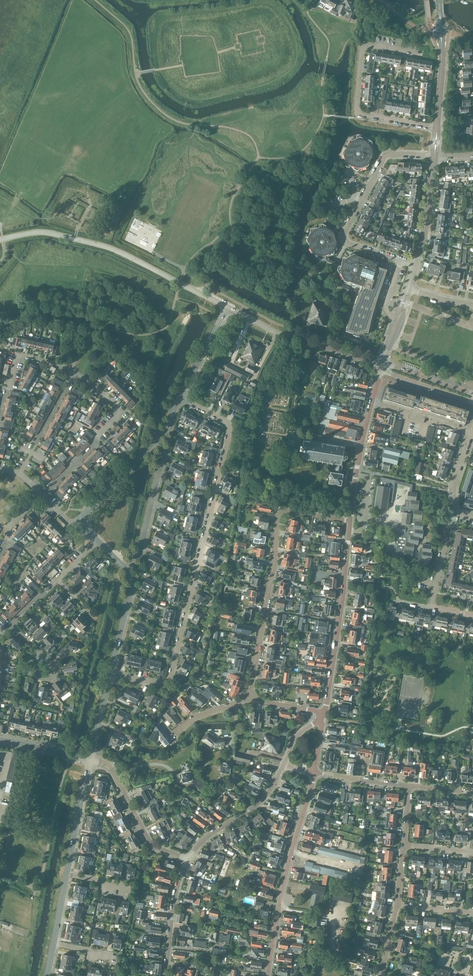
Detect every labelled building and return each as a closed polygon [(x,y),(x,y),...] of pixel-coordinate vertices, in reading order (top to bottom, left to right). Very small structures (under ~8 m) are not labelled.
[(341,5),(337,14),(342,16),(344,11),(349,13),(350,11),(351,11),(354,4),(347,1),(344,7),(341,5)] [(463,48),(464,60),(470,59),(469,56),(472,56),(472,49),(470,50),(469,48),(463,48)] [(370,54),(367,70),(373,71),(375,61),(374,61),(376,55),(370,54)] [(465,69),(472,68),(472,62),(470,63),(470,59),(464,60),(465,69)] [(463,79),(469,78),(468,75),(472,74),(472,68),(465,69),(462,69),(463,79)] [(463,79),(463,88),(469,88),(472,88),(471,82),(469,82),(469,78),(463,79)] [(461,88),(462,98),(467,97),(467,94),(470,94),(469,88),(463,88),(461,88)] [(364,102),(368,102),(367,107),(373,108),(374,102),(372,102),(373,96),(364,95),(364,102)] [(467,97),(462,98),(462,107),(471,107),(470,101),(468,101),(467,97)] [(462,107),(457,108),(457,112),(460,112),(460,117),(466,117),(466,113),(471,113),(471,107),(462,107)] [(429,110),(420,109),(420,112),(419,112),(418,117),(419,118),(428,119),(429,110)] [(457,133),(466,134),(466,128),(463,128),(463,125),(457,125),(457,130),(455,130),(454,135),(456,135),(457,133)] [(346,150),(344,150),(343,154),(345,162),(344,163),(345,167),(348,168),(350,168),(350,167),(352,168),(353,169),(357,171),(359,171),(360,170),(368,167),(369,164),(369,163),(371,159),(373,158),(374,155),(372,147),(373,146),(372,142),(369,140),(367,141),(367,142),(365,141),(364,140),(360,137),(358,138),(357,139),(349,141),(347,145),(348,146),(346,150)] [(392,166),(390,170),(396,173),(397,171),(403,171),(404,163),(397,162),(397,166),(392,166)] [(460,167),(458,167),(459,178),(465,177),(465,176),(468,175),(467,169),(464,169),(464,166),(463,166),(461,166),(460,167)] [(389,183),(392,184),(394,180),(385,175),(383,179),(390,182),(389,183)] [(390,182),(383,179),(381,178),(380,179),(379,181),(379,183),(378,184),(387,188),(389,190),(390,187),(388,186),(389,183),(390,182)] [(378,184),(375,190),(384,194),(387,188),(378,184)] [(441,190),(441,196),(448,198),(449,191),(451,191),(451,187),(445,186),(444,190),(441,190)] [(372,196),(381,200),(384,194),(375,190),(372,196)] [(381,200),(372,196),(369,202),(372,203),(371,206),(379,210),(380,207),(378,206),(381,200)] [(447,210),(448,204),(440,203),(439,209),(441,209),(441,212),(448,213),(448,210),(447,210)] [(379,210),(371,206),(370,209),(367,207),(364,213),(372,217),(375,211),(377,213),(379,210)] [(447,216),(448,213),(441,212),(441,215),(438,215),(437,221),(445,222),(446,216),(447,216)] [(364,213),(361,219),(369,223),(372,217),(364,213)] [(148,225),(135,218),(134,220),(124,240),(151,254),(152,253),(153,251),(162,231),(155,228),(148,225)] [(361,219),(358,225),(366,229),(369,223),(361,219)] [(407,221),(404,221),(404,224),(407,224),(406,230),(413,231),(413,228),(415,228),(416,222),(407,221)] [(316,229),(316,228),(311,229),(310,231),(311,232),(307,240),(308,243),(309,244),(310,248),(309,250),(310,253),(318,257),(318,259),(322,261),(325,260),(326,258),(327,256),(328,257),(333,255),(334,254),(334,253),(338,245),(337,242),(336,241),(334,237),(335,235),(334,232),(327,228),(326,226),(323,224),(319,225),(319,227),(319,228),(316,229)] [(366,229),(358,225),(354,230),(358,232),(363,235),(363,234),(366,229)] [(444,228),(436,227),(435,233),(438,233),(438,237),(444,237),(445,234),(443,234),(444,228)] [(386,234),(383,233),(382,235),(380,241),(383,242),(383,244),(388,246),(391,238),(385,236),(386,234)] [(388,246),(394,248),(397,240),(391,238),(388,246)] [(445,248),(445,245),(442,245),(442,241),(444,242),(444,239),(437,238),(437,241),(434,240),(434,246),(441,248),(445,248)] [(397,240),(394,248),(400,250),(402,241),(397,240)] [(402,241),(400,250),(406,251),(408,243),(402,241)] [(433,253),(435,253),(435,256),(444,257),(444,254),(442,254),(442,251),(444,251),(445,248),(441,248),(434,246),(433,253)] [(341,264),(342,265),(340,266),(338,267),(337,270),(339,274),(340,274),(344,282),(348,283),(349,282),(351,283),(352,284),(362,288),(361,291),(360,291),(346,332),(353,335),(353,334),(360,337),(360,335),(365,336),(365,333),(368,334),(370,325),(371,320),(372,315),(374,310),(375,305),(387,271),(379,268),(377,268),(378,264),(360,257),(360,258),(358,257),(357,256),(353,255),(346,258),(345,258),(343,259),(341,264)] [(426,273),(428,274),(429,276),(430,276),(432,275),(438,277),(439,273),(443,274),(447,263),(441,261),(440,265),(430,262),(429,263),(426,273)] [(449,271),(448,277),(448,280),(459,282),(459,279),(463,280),(465,272),(457,270),(456,273),(449,271)] [(318,325),(324,326),(330,308),(325,307),(325,306),(313,302),(307,321),(312,323),(313,323),(318,324),(318,325)] [(245,359),(244,360),(255,365),(263,349),(249,341),(241,357),(245,359)] [(317,363),(326,365),(329,357),(319,354),(317,363)] [(328,373),(331,374),(335,359),(330,357),(326,368),(329,369),(328,373)] [(335,359),(331,374),(333,374),(334,370),(337,371),(340,360),(335,359)] [(342,370),(345,371),(348,362),(342,360),(340,368),(339,370),(341,371),(342,370)] [(315,369),(317,363),(310,361),(308,367),(315,369)] [(29,367),(31,368),(37,371),(40,366),(32,362),(29,367)] [(257,369),(248,365),(245,371),(254,375),(257,369)] [(352,378),(356,367),(353,366),(353,367),(347,365),(344,373),(347,374),(348,377),(352,379),(353,378),(352,378)] [(352,378),(353,378),(357,380),(359,378),(361,379),(362,379),(366,380),(367,374),(363,373),(364,371),(359,369),(359,368),(356,367),(352,378)] [(29,372),(37,377),(39,372),(37,371),(31,368),(29,372)] [(249,382),(252,377),(235,368),(232,373),(249,382)] [(29,372),(26,377),(34,381),(37,377),(29,372)] [(102,383),(104,381),(109,376),(108,376),(105,372),(98,379),(102,383)] [(231,374),(232,374),(229,373),(226,378),(223,377),(221,380),(217,378),(211,390),(221,395),(229,380),(231,374)] [(104,381),(108,384),(114,378),(110,374),(108,376),(109,376),(104,381)] [(26,377),(23,382),(31,386),(34,381),(26,377)] [(51,385),(53,387),(53,386),(58,390),(59,389),(63,382),(55,378),(51,385)] [(108,384),(112,388),(118,382),(114,378),(108,384)] [(31,386),(23,382),(19,389),(22,390),(23,388),(29,391),(31,386)] [(112,388),(115,392),(122,386),(118,382),(112,388)] [(49,394),(57,398),(61,391),(59,389),(58,390),(53,386),(53,387),(49,394)] [(115,392),(119,396),(126,390),(122,386),(115,392)] [(355,393),(354,396),(351,395),(344,394),(344,396),(364,401),(366,391),(355,389),(356,387),(345,387),(344,392),(349,393),(350,392),(355,393)] [(74,388),(70,396),(76,399),(78,400),(82,393),(74,388)] [(225,396),(223,400),(231,404),(237,392),(229,388),(227,392),(226,392),(224,396),(225,396)] [(386,388),(382,402),(411,411),(409,418),(424,423),(426,417),(427,417),(459,428),(460,425),(462,425),(465,426),(469,412),(421,397),(420,399),(419,398),(387,388),(386,388)] [(119,396),(123,400),(129,393),(126,390),(119,396)] [(12,391),(10,399),(16,401),(19,401),(20,393),(12,391)] [(234,406),(244,411),(250,399),(246,397),(248,394),(241,391),(234,406)] [(123,400),(127,403),(127,404),(131,399),(133,397),(129,393),(123,400)] [(49,394),(45,401),(53,406),(57,398),(49,394)] [(68,395),(64,402),(71,406),(76,399),(70,396),(68,395)] [(7,398),(5,407),(14,409),(16,401),(10,399),(7,398)] [(100,399),(97,404),(103,407),(105,409),(108,404),(100,399)] [(127,404),(127,403),(125,405),(129,409),(135,403),(131,399),(127,404)] [(349,410),(361,413),(363,403),(351,400),(349,410)] [(45,401),(41,408),(49,413),(53,406),(45,401)] [(60,409),(67,414),(71,406),(64,402),(60,409)] [(332,402),(331,408),(336,410),(347,413),(348,409),(342,408),(335,406),(336,403),(332,402)] [(100,412),(103,407),(97,404),(95,403),(93,408),(100,412)] [(4,415),(6,416),(12,417),(14,409),(5,407),(4,415)] [(333,421),(336,410),(331,408),(324,407),(320,426),(326,427),(324,434),(333,436),(333,435),(345,438),(357,441),(360,429),(349,426),(350,421),(358,423),(360,418),(338,413),(336,422),(333,421)] [(41,408),(37,416),(44,420),(49,413),(41,408)] [(93,408),(90,412),(98,417),(100,412),(93,408)] [(56,417),(63,421),(67,414),(60,409),(56,417)] [(183,423),(189,426),(194,417),(190,415),(191,413),(186,410),(181,419),(184,421),(183,423)] [(383,412),(379,411),(376,418),(380,420),(379,423),(386,425),(394,427),(396,417),(391,416),(392,412),(384,411),(383,412)] [(90,412),(87,417),(95,422),(98,417),(90,412)] [(6,416),(4,424),(13,426),(15,417),(12,417),(6,416)] [(33,423),(40,428),(44,420),(37,416),(33,423)] [(51,424),(59,428),(63,421),(56,417),(51,424)] [(95,422),(87,417),(85,422),(90,425),(89,427),(91,429),(95,422)] [(197,419),(194,417),(189,426),(195,429),(196,427),(199,429),(204,419),(199,417),(197,419)] [(201,432),(207,435),(211,426),(207,424),(209,422),(204,419),(199,429),(202,430),(201,432)] [(124,424),(126,426),(131,431),(135,427),(128,420),(124,424)] [(33,423),(29,430),(28,431),(34,434),(36,435),(40,428),(33,423)] [(373,429),(384,432),(385,429),(384,429),(384,428),(381,428),(382,425),(375,423),(375,424),(374,424),(374,426),(374,427),(373,429)] [(4,424),(2,432),(9,433),(11,434),(13,426),(4,424)] [(47,431),(55,436),(59,428),(51,424),(47,431)] [(126,426),(122,430),(129,436),(133,432),(131,431),(126,426)] [(211,426),(207,435),(213,438),(214,436),(217,438),(222,429),(216,426),(215,428),(211,426)] [(28,431),(29,430),(26,429),(22,437),(30,441),(34,434),(28,431)] [(81,436),(83,438),(88,442),(94,436),(87,430),(81,436)] [(122,430),(119,434),(125,440),(129,436),(122,430)] [(7,442),(9,433),(2,432),(0,431),(0,440),(7,442)] [(43,439),(46,440),(51,443),(55,436),(47,431),(43,439)] [(119,434),(115,438),(121,444),(125,440),(119,434)] [(372,434),(370,442),(376,443),(384,445),(383,445),(384,441),(384,440),(385,438),(385,437),(378,435),(372,434)] [(83,438),(77,444),(84,450),(90,444),(88,442),(83,438)] [(115,438),(111,441),(115,446),(117,448),(121,444),(115,438)] [(455,446),(457,441),(451,438),(447,438),(445,443),(448,444),(455,446)] [(111,441),(109,439),(105,444),(111,450),(115,446),(111,441)] [(46,440),(41,447),(49,452),(53,444),(51,443),(46,440)] [(179,440),(173,451),(179,454),(181,451),(186,453),(190,445),(179,440)] [(301,459),(327,463),(331,464),(330,468),(332,469),(331,473),(330,473),(329,484),(341,487),(343,475),(341,475),(342,466),(342,461),(344,461),(347,459),(347,456),(345,454),(344,453),(344,449),(304,442),(303,448),(301,447),(300,453),(302,453),(301,459)] [(77,444),(71,450),(76,454),(77,456),(84,450),(77,444)] [(101,456),(103,458),(109,452),(103,446),(97,451),(97,452),(101,456)] [(382,461),(382,462),(397,465),(398,458),(408,461),(410,453),(386,447),(382,461)] [(70,448),(63,454),(70,460),(76,454),(71,450),(70,448)] [(367,459),(376,460),(377,450),(374,450),(374,449),(368,448),(367,459)] [(203,451),(202,458),(211,460),(212,456),(215,457),(216,451),(206,449),(205,452),(203,451)] [(454,452),(446,449),(445,449),(444,452),(442,451),(441,454),(452,457),(454,452)] [(95,450),(89,456),(95,462),(101,456),(97,452),(97,451),(95,450)] [(57,460),(59,462),(59,461),(64,466),(70,460),(63,454),(57,460)] [(444,461),(450,463),(452,457),(441,454),(440,456),(442,457),(441,460),(444,461)] [(83,462),(85,464),(85,463),(90,468),(95,462),(89,456),(83,462)] [(201,469),(212,471),(213,465),(210,465),(211,460),(202,458),(200,465),(202,466),(201,469)] [(365,462),(364,465),(365,466),(377,468),(377,465),(380,466),(381,465),(383,466),(383,467),(389,468),(390,464),(385,463),(381,462),(377,461),(377,462),(368,460),(366,459),(366,462),(365,462)] [(59,462),(53,467),(60,474),(66,468),(64,466),(59,461),(59,462)] [(421,475),(424,464),(418,462),(415,474),(421,475)] [(85,464),(79,469),(85,476),(91,470),(90,468),(85,463),(85,464)] [(180,476),(184,468),(173,463),(168,474),(174,477),(175,474),(180,476)] [(439,465),(437,471),(446,474),(448,468),(442,466),(439,465)] [(53,467),(48,473),(47,473),(52,478),(54,480),(60,474),(53,467)] [(79,469),(73,475),(78,480),(77,480),(79,482),(85,476),(79,469)] [(199,471),(197,478),(207,480),(208,476),(210,477),(212,471),(201,469),(201,472),(199,471)] [(470,470),(463,491),(466,492),(463,506),(472,508),(472,471),(470,470)] [(47,473),(48,473),(46,471),(40,477),(46,484),(52,478),(47,473)] [(437,471),(435,477),(436,477),(444,480),(446,474),(437,471)] [(71,473),(65,479),(72,486),(77,480),(78,480),(73,475),(71,473)] [(221,490),(228,493),(235,480),(226,476),(223,482),(225,483),(221,490)] [(395,480),(381,477),(379,486),(378,486),(375,507),(387,509),(388,500),(392,500),(395,480)] [(207,480),(197,478),(195,485),(198,485),(197,488),(207,491),(208,485),(206,484),(207,480)] [(59,485),(61,487),(66,492),(66,491),(72,486),(65,479),(59,485)] [(178,493),(180,494),(183,496),(185,489),(176,485),(174,488),(179,491),(178,493)] [(163,497),(169,500),(170,497),(175,499),(178,493),(179,491),(168,486),(163,497)] [(61,487),(55,493),(61,499),(68,493),(66,491),(66,492),(61,487)] [(400,558),(401,558),(401,559),(408,560),(408,563),(419,565),(428,567),(429,560),(431,560),(432,552),(431,552),(432,545),(423,544),(422,549),(420,549),(420,552),(419,552),(418,560),(412,559),(413,551),(414,544),(418,544),(419,537),(423,537),(424,530),(423,530),(424,523),(422,523),(423,519),(422,519),(423,511),(418,511),(418,508),(419,501),(416,500),(417,493),(408,492),(407,499),(407,502),(405,501),(405,506),(401,506),(401,512),(403,513),(401,525),(397,525),(396,532),(394,552),(392,552),(391,559),(400,560),(400,558)] [(204,502),(206,496),(195,494),(195,497),(193,496),(191,503),(200,506),(201,501),(204,502)] [(216,511),(223,514),(230,501),(221,496),(218,502),(220,503),(216,511)] [(200,510),(200,506),(191,503),(189,510),(191,511),(191,514),(201,516),(202,510),(200,510)] [(261,504),(259,510),(271,513),(272,506),(261,504)] [(157,520),(163,523),(164,520),(169,522),(173,514),(162,509),(157,520)] [(255,513),(254,519),(259,519),(258,526),(261,526),(261,529),(266,530),(267,529),(267,527),(268,528),(269,520),(269,519),(265,518),(265,519),(261,519),(262,515),(255,513)] [(37,520),(31,514),(27,518),(28,519),(33,524),(37,520)] [(41,520),(44,524),(49,519),(51,518),(47,514),(41,520)] [(188,516),(186,523),(196,525),(197,521),(199,522),(201,516),(191,514),(190,517),(188,516)] [(227,527),(229,524),(216,517),(214,520),(215,521),(212,527),(223,532),(225,526),(227,527)] [(33,524),(28,519),(25,523),(31,529),(35,526),(33,524)] [(43,526),(46,530),(53,523),(49,519),(44,524),(43,526)] [(290,524),(290,526),(299,528),(303,529),(304,526),(298,525),(298,522),(291,520),(290,520),(290,521),(289,523),(290,524)] [(25,523),(21,527),(27,533),(31,529),(25,523)] [(46,530),(50,533),(57,527),(53,523),(46,530)] [(196,525),(186,523),(185,530),(187,530),(186,533),(196,536),(198,530),(195,529),(196,525)] [(316,534),(319,534),(320,525),(314,524),(314,530),(311,529),(311,530),(310,537),(315,538),(316,534)] [(320,525),(319,534),(322,535),(322,539),(327,540),(328,532),(326,532),(326,526),(320,525)] [(17,531),(23,537),(27,533),(21,527),(17,531)] [(50,533),(54,537),(60,531),(57,527),(50,533)] [(328,534),(328,538),(336,539),(337,536),(341,536),(342,528),(334,528),(334,535),(328,534)] [(23,537),(17,531),(11,537),(13,539),(15,537),(19,541),(23,537)] [(58,541),(60,539),(64,535),(60,531),(54,537),(58,541)] [(251,531),(250,537),(254,538),(254,539),(254,543),(253,543),(260,544),(260,543),(265,544),(266,537),(261,536),(261,533),(251,531)] [(152,543),(158,546),(159,543),(164,545),(168,538),(157,532),(152,543)] [(60,539),(64,543),(70,537),(66,533),(64,535),(60,539)] [(208,543),(219,548),(222,542),(223,543),(225,540),(212,533),(210,536),(211,537),(208,543)] [(295,538),(288,537),(287,543),(300,546),(301,543),(294,542),(295,538)] [(454,542),(453,544),(461,546),(462,546),(463,540),(462,540),(462,539),(455,537),(455,539),(453,540),(454,542)] [(180,548),(190,551),(191,546),(193,547),(195,541),(185,539),(184,542),(182,542),(180,548)] [(331,555),(340,556),(341,543),(332,542),(331,555)] [(14,544),(10,551),(16,555),(18,556),(22,548),(14,544)] [(355,552),(361,553),(361,552),(363,552),(363,553),(366,554),(366,550),(362,549),(362,547),(363,546),(362,545),(361,545),(356,545),(355,544),(352,545),(353,547),(353,551),(355,551),(355,552)] [(64,547),(60,551),(64,555),(66,557),(70,553),(64,547)] [(177,548),(176,554),(179,554),(179,555),(181,556),(180,559),(180,560),(186,562),(187,560),(190,561),(191,555),(189,555),(190,551),(180,548),(177,548)] [(256,557),(263,558),(264,550),(254,548),(253,552),(257,552),(256,557)] [(58,549),(54,553),(60,559),(64,555),(60,551),(58,549)] [(8,550),(4,558),(12,562),(16,555),(10,551),(8,550)] [(207,560),(204,564),(205,564),(205,565),(212,568),(213,569),(215,565),(219,558),(220,555),(211,551),(208,557),(208,558),(207,560)] [(54,553),(50,556),(56,563),(60,559),(54,553)] [(86,564),(87,565),(85,567),(86,567),(84,570),(89,575),(95,569),(93,567),(98,563),(99,562),(101,564),(103,562),(101,561),(103,559),(98,554),(95,557),(94,556),(86,564)] [(285,554),(283,560),(299,563),(299,560),(291,559),(292,555),(285,554)] [(146,566),(152,569),(153,566),(158,568),(162,561),(152,555),(146,566)] [(353,555),(351,565),(363,566),(364,557),(353,555)] [(56,563),(50,556),(46,560),(53,567),(56,563)] [(0,564),(0,565),(8,569),(12,562),(4,558),(0,564)] [(247,558),(246,563),(254,565),(253,569),(257,569),(257,571),(263,572),(264,565),(263,565),(263,564),(252,562),(253,559),(247,558)] [(46,560),(43,564),(49,570),(53,567),(46,560)] [(328,568),(327,572),(332,573),(332,569),(339,570),(340,563),(331,562),(330,569),(328,568)] [(43,564),(39,568),(45,574),(49,570),(43,564)] [(187,572),(189,567),(179,564),(178,567),(176,567),(174,574),(184,576),(185,572),(187,572)] [(33,570),(37,574),(41,578),(45,574),(39,568),(37,566),(33,570)] [(202,573),(199,579),(210,585),(213,579),(214,580),(216,576),(203,570),(201,573),(202,573)] [(351,570),(350,577),(362,578),(364,578),(363,582),(364,582),(373,584),(374,579),(366,578),(367,576),(367,572),(351,570)] [(71,580),(76,586),(85,577),(88,580),(91,577),(86,572),(83,575),(79,571),(71,580)] [(283,572),(282,572),(281,573),(280,576),(281,577),(282,577),(281,578),(286,579),(286,581),(294,582),(295,577),(290,576),(291,573),(283,571),(283,572)] [(37,574),(33,577),(39,584),(43,580),(41,578),(37,574)] [(183,580),(184,576),(174,574),(173,581),(175,581),(174,584),(184,586),(185,581),(183,580)] [(97,590),(92,585),(95,583),(96,582),(91,577),(86,583),(88,586),(82,592),(81,591),(81,592),(88,598),(89,596),(90,597),(95,598),(95,599),(98,590),(97,590)] [(146,578),(141,589),(147,592),(148,589),(153,591),(157,584),(146,578)] [(255,578),(255,579),(251,578),(250,582),(251,582),(251,585),(260,587),(260,586),(261,584),(260,584),(261,579),(255,578)] [(325,588),(336,589),(337,579),(327,578),(325,588)] [(26,587),(28,589),(33,594),(39,588),(32,581),(26,587)] [(281,582),(279,589),(286,590),(293,591),(293,589),(289,588),(289,584),(287,584),(281,582)] [(171,587),(170,593),(179,596),(180,591),(183,592),(184,586),(174,584),(173,587),(171,587)] [(466,594),(467,586),(461,584),(459,592),(466,594)] [(33,594),(28,589),(22,595),(28,601),(35,595),(33,594)] [(277,591),(277,594),(278,595),(285,596),(288,597),(289,593),(292,594),(293,591),(286,590),(279,589),(279,592),(277,591)] [(326,595),(325,598),(335,599),(336,592),(324,590),(324,595),(326,595)] [(195,600),(205,605),(208,600),(210,601),(211,597),(198,591),(196,594),(197,594),(195,600)] [(355,601),(361,602),(369,603),(369,600),(366,600),(366,598),(366,597),(365,597),(365,596),(364,596),(365,593),(358,592),(358,595),(356,594),(355,601)] [(50,600),(55,605),(56,605),(58,607),(65,600),(63,598),(57,593),(50,600)] [(179,596),(170,593),(168,600),(170,601),(169,604),(179,606),(181,600),(178,600),(179,596)] [(28,601),(22,595),(16,601),(23,607),(28,601)] [(244,596),(243,599),(242,604),(248,606),(249,603),(256,604),(258,598),(244,596)] [(277,600),(276,606),(284,608),(287,608),(288,605),(292,606),(293,601),(289,600),(286,599),(285,601),(277,600)] [(16,601),(10,607),(17,613),(23,607),(16,601)] [(56,610),(59,613),(62,610),(67,615),(70,612),(69,611),(74,606),(69,601),(64,606),(62,604),(56,610)] [(141,601),(135,612),(141,615),(143,612),(147,615),(151,607),(141,601)] [(323,614),(322,617),(325,618),(326,618),(327,617),(327,616),(327,615),(333,616),(334,607),(327,606),(326,613),(325,612),(324,613),(323,613),(323,614)] [(398,619),(400,610),(397,610),(397,607),(391,606),(389,617),(398,619)] [(4,613),(9,617),(10,619),(17,613),(10,607),(4,613)] [(191,621),(197,624),(203,611),(194,607),(191,613),(194,614),(191,621)] [(177,618),(178,612),(168,609),(167,612),(165,612),(164,619),(173,621),(174,617),(177,618)] [(398,619),(406,620),(409,610),(403,609),(403,611),(400,610),(398,619)] [(255,611),(246,610),(244,619),(253,620),(255,611)] [(409,610),(406,620),(415,622),(417,614),(414,613),(414,611),(409,610)] [(4,613),(3,611),(0,613),(0,621),(3,623),(9,617),(4,613)] [(423,627),(423,624),(426,613),(420,612),(420,615),(417,614),(415,622),(416,622),(415,625),(423,627)] [(360,617),(361,614),(353,613),(352,619),(360,620),(362,620),(366,621),(371,622),(371,620),(368,620),(368,619),(360,617)] [(423,624),(432,626),(434,618),(431,617),(431,615),(426,613),(423,624)] [(73,623),(77,627),(85,619),(81,614),(77,619),(75,616),(67,623),(70,626),(73,623)] [(272,625),(279,626),(280,620),(286,621),(286,615),(281,614),(280,617),(274,616),(272,625)] [(43,621),(47,625),(52,620),(48,616),(43,621)] [(432,626),(440,628),(443,617),(437,616),(437,618),(434,618),(432,626)] [(440,628),(449,629),(451,621),(448,621),(448,618),(443,617),(440,628)] [(29,630),(32,633),(37,627),(35,625),(36,623),(31,618),(24,624),(29,630)] [(85,619),(77,627),(81,631),(78,634),(81,637),(88,630),(86,627),(90,623),(85,619)] [(172,625),(173,621),(164,619),(162,626),(164,626),(163,629),(173,631),(175,626),(172,625)] [(449,629),(458,631),(460,621),(454,619),(454,622),(451,621),(449,629)] [(466,633),(468,625),(465,624),(465,622),(460,621),(458,631),(466,633)] [(330,633),(331,624),(317,622),(315,633),(319,633),(321,633),(324,634),(324,632),(330,633)] [(142,638),(146,630),(135,624),(130,635),(136,638),(137,635),(142,638)] [(252,627),(238,625),(237,632),(250,635),(252,627)] [(202,634),(189,627),(188,631),(189,631),(186,637),(196,642),(199,636),(201,637),(202,634)] [(33,636),(39,641),(47,633),(41,628),(33,636)] [(161,632),(159,638),(168,641),(169,637),(172,637),(173,631),(163,629),(163,632),(161,632)] [(274,630),(271,630),(270,636),(277,637),(284,638),(284,636),(282,635),(282,632),(285,633),(285,631),(285,630),(280,629),(279,631),(278,631),(274,630)] [(363,634),(364,630),(357,629),(356,632),(350,631),(349,637),(363,639),(363,637),(360,636),(360,633),(363,634)] [(330,635),(324,634),(321,633),(319,633),(311,632),(310,640),(309,644),(310,644),(317,645),(316,645),(317,642),(323,643),(323,644),(328,645),(329,641),(330,635)] [(237,640),(237,643),(249,645),(250,638),(240,637),(241,635),(235,634),(234,640),(237,640)] [(44,648),(50,654),(59,645),(53,640),(52,640),(48,636),(43,641),(47,645),(44,648)] [(277,637),(270,636),(270,639),(268,639),(267,642),(269,642),(279,644),(279,640),(283,641),(284,638),(277,637)] [(10,637),(5,642),(8,646),(11,643),(18,649),(23,644),(15,637),(12,639),(10,637)] [(168,641),(159,638),(157,645),(159,646),(159,649),(169,651),(170,645),(167,645),(168,641)] [(73,650),(77,650),(78,643),(70,641),(70,642),(58,655),(62,659),(69,651),(72,652),(72,650),(73,650)] [(182,653),(192,658),(195,652),(197,653),(199,650),(185,643),(184,647),(185,647),(182,653)] [(235,650),(238,650),(237,654),(247,655),(248,650),(242,648),(242,646),(236,645),(235,650)] [(268,647),(267,654),(275,655),(275,651),(282,652),(283,648),(276,646),(276,649),(268,647)] [(328,653),(328,649),(317,648),(310,646),(308,656),(309,656),(309,660),(317,661),(326,662),(326,658),(327,658),(328,653)] [(277,656),(275,655),(267,654),(265,660),(273,661),(273,664),(274,664),(280,665),(282,666),(283,664),(283,661),(280,661),(276,660),(277,656)] [(129,665),(133,666),(136,656),(129,655),(128,657),(125,656),(123,666),(129,667),(129,665)] [(137,669),(142,671),(145,661),(142,660),(142,658),(136,656),(133,666),(137,667),(137,669)] [(182,665),(178,673),(185,676),(191,663),(182,658),(179,664),(182,665)] [(149,669),(153,670),(155,661),(148,659),(148,661),(145,661),(142,671),(148,672),(149,669)] [(155,661),(153,670),(157,671),(156,674),(162,675),(165,665),(162,665),(162,662),(155,661)] [(65,676),(74,674),(73,670),(77,670),(76,662),(66,664),(66,667),(63,667),(65,676)] [(271,669),(271,666),(265,664),(263,671),(270,673),(275,673),(276,670),(271,669)] [(305,666),(305,669),(309,670),(308,671),(312,671),(311,674),(324,675),(325,671),(322,670),(322,668),(305,666)] [(270,673),(263,671),(262,678),(269,679),(270,675),(275,676),(275,673),(270,673)] [(229,685),(240,688),(242,681),(241,681),(242,678),(235,675),(235,674),(228,673),(227,676),(231,677),(229,685)] [(356,679),(343,677),(342,683),(355,685),(356,679)] [(56,690),(56,691),(60,697),(70,691),(74,692),(75,685),(69,684),(67,685),(66,684),(62,686),(59,681),(53,685),(56,690)] [(24,691),(31,693),(31,692),(35,693),(37,684),(33,683),(33,684),(26,682),(24,691)] [(268,687),(274,688),(274,684),(265,683),(265,685),(261,685),(259,691),(267,693),(268,687)] [(229,685),(225,684),(225,686),(228,687),(228,688),(231,689),(230,692),(235,694),(237,695),(240,688),(229,685)] [(277,697),(280,697),(281,694),(282,686),(274,684),(274,688),(272,696),(277,698),(277,697)] [(47,700),(46,700),(48,689),(49,690),(49,689),(40,687),(41,688),(39,695),(35,694),(33,702),(37,703),(38,698),(47,700)] [(206,698),(209,700),(211,698),(214,700),(215,701),(215,700),(218,702),(222,697),(216,692),(215,691),(212,689),(211,690),(208,687),(204,692),(207,695),(208,696),(206,698)] [(309,699),(318,700),(319,694),(314,693),(314,692),(309,692),(310,688),(300,687),(300,692),(308,693),(308,696),(309,696),(309,699)] [(125,688),(120,699),(126,702),(127,699),(136,703),(138,699),(141,701),(144,695),(141,694),(141,693),(137,691),(135,693),(125,688)] [(207,695),(204,692),(199,689),(197,691),(198,691),(202,694),(206,698),(208,696),(207,695)] [(190,698),(201,706),(205,700),(199,695),(193,690),(188,696),(190,698)] [(145,704),(153,708),(155,704),(158,705),(161,699),(150,694),(145,704)] [(180,708),(186,715),(193,709),(182,696),(178,700),(183,705),(180,708)] [(339,705),(338,711),(347,713),(348,709),(350,710),(351,703),(343,702),(343,705),(339,705)] [(169,711),(163,716),(169,723),(169,724),(170,724),(173,727),(179,721),(174,716),(176,714),(172,709),(169,711)] [(114,721),(120,724),(122,721),(126,724),(131,716),(120,710),(114,721)] [(296,715),(292,714),(292,713),(280,711),(279,717),(293,718),(293,722),(300,723),(304,723),(304,720),(306,720),(306,714),(297,713),(296,715)] [(249,722),(255,723),(255,724),(256,728),(260,728),(261,722),(261,714),(258,714),(259,713),(251,712),(249,722)] [(265,723),(273,724),(273,723),(276,723),(277,715),(274,715),(274,714),(266,713),(265,723)] [(14,729),(17,716),(15,716),(14,720),(11,719),(9,728),(14,729)] [(25,731),(28,719),(26,718),(25,723),(22,722),(20,730),(25,731)] [(35,734),(38,721),(36,721),(35,725),(32,724),(30,733),(32,733),(31,734),(35,735),(35,734)] [(41,733),(47,734),(50,722),(47,721),(46,725),(43,725),(43,727),(41,733)] [(151,738),(156,741),(157,742),(161,747),(164,746),(165,746),(166,745),(171,741),(172,740),(176,737),(164,721),(160,724),(159,724),(159,725),(158,725),(155,730),(155,731),(151,738)] [(54,727),(52,735),(57,737),(58,733),(61,734),(64,725),(58,724),(57,728),(54,727)] [(336,728),(329,727),(328,734),(339,735),(340,729),(344,730),(345,726),(337,724),(336,728)] [(109,743),(115,746),(117,743),(121,746),(125,738),(115,732),(109,743)] [(210,735),(208,733),(203,740),(212,747),(212,746),(211,746),(212,745),(215,747),(224,745),(223,739),(217,740),(215,738),(211,734),(210,735)] [(278,755),(282,739),(265,734),(261,750),(278,755)] [(345,738),(334,736),(328,736),(327,743),(360,748),(361,745),(361,741),(353,740),(353,744),(351,743),(351,745),(344,744),(345,738)] [(357,755),(368,757),(368,758),(371,758),(370,766),(382,767),(384,752),(375,751),(358,748),(350,747),(336,745),(335,750),(343,751),(342,753),(349,754),(349,758),(356,760),(357,755)] [(334,758),(335,753),(325,752),(324,760),(329,761),(329,763),(334,763),(334,761),(338,762),(339,759),(334,758)] [(243,755),(235,753),(234,760),(242,762),(243,755)] [(232,764),(232,762),(227,761),(227,763),(226,763),(221,763),(220,773),(230,774),(231,769),(232,764)] [(323,763),(322,770),(330,772),(330,771),(337,772),(338,766),(335,766),(335,765),(323,763)] [(347,769),(346,774),(359,776),(360,768),(360,765),(356,764),(352,764),(348,763),(348,765),(347,769)] [(430,771),(430,768),(429,767),(429,764),(420,763),(419,770),(422,770),(421,777),(428,778),(429,771),(430,771)] [(434,778),(440,779),(441,771),(445,772),(445,765),(442,764),(441,767),(439,767),(439,771),(432,770),(431,774),(434,775),(434,778)] [(272,768),(261,766),(261,769),(263,769),(263,772),(270,774),(271,773),(272,771),(271,771),(272,768)] [(453,781),(454,773),(457,773),(458,773),(458,766),(455,766),(454,770),(452,770),(451,772),(448,772),(447,780),(448,780),(448,782),(452,782),(452,781),(453,781)] [(192,780),(190,772),(182,774),(183,779),(182,779),(183,782),(192,780)] [(260,777),(260,776),(255,773),(253,777),(258,779),(257,780),(256,779),(255,783),(257,784),(263,788),(267,780),(261,777),(260,777)] [(96,780),(94,787),(103,789),(104,785),(106,786),(108,779),(102,778),(101,781),(96,780)] [(322,782),(319,789),(332,793),(334,786),(329,784),(326,783),(322,782)] [(291,785),(284,783),(284,785),(283,784),(282,787),(281,787),(281,789),(281,790),(292,793),(294,787),(290,786),(291,785)] [(138,794),(141,799),(150,794),(148,791),(147,792),(146,791),(152,788),(151,785),(141,787),(143,791),(138,794)] [(246,785),(245,788),(249,791),(250,790),(252,792),(251,794),(257,797),(260,792),(251,787),(248,785),(248,786),(246,785)] [(94,787),(93,794),(98,795),(97,798),(106,800),(107,795),(106,794),(102,793),(103,789),(94,787)] [(347,793),(346,801),(351,802),(351,801),(359,802),(360,790),(350,789),(350,793),(347,793)] [(243,804),(245,795),(237,793),(237,794),(230,792),(228,797),(224,795),(221,803),(232,807),(234,802),(230,800),(230,798),(234,799),(233,801),(243,804)] [(281,805),(288,807),(290,800),(284,798),(285,795),(278,793),(277,794),(276,796),(277,796),(276,799),(280,800),(280,801),(282,802),(281,805)] [(320,793),(318,800),(324,802),(323,804),(329,806),(330,804),(332,799),(337,801),(338,798),(332,796),(332,797),(320,793)] [(152,797),(150,794),(141,799),(144,804),(149,802),(151,805),(157,802),(154,798),(152,800),(151,798),(152,797)] [(200,797),(198,800),(201,802),(200,804),(201,805),(199,807),(201,809),(205,812),(207,809),(203,807),(206,803),(203,800),(200,797)] [(112,809),(120,805),(116,799),(114,800),(112,798),(105,801),(107,804),(109,803),(112,809)] [(451,803),(448,803),(449,800),(448,800),(448,799),(448,798),(445,798),(445,799),(445,800),(442,799),(442,806),(441,813),(441,815),(443,816),(444,809),(444,807),(448,807),(447,809),(450,809),(451,803)] [(454,801),(454,803),(451,803),(450,809),(453,810),(456,810),(456,818),(458,818),(459,815),(459,808),(460,801),(454,801)] [(462,812),(468,813),(469,805),(466,805),(466,802),(460,801),(459,815),(461,815),(462,812)] [(150,810),(147,812),(150,817),(160,812),(158,807),(160,806),(158,802),(157,802),(151,805),(148,807),(150,810)] [(269,808),(276,810),(279,811),(278,814),(285,816),(286,813),(283,813),(284,809),(279,807),(279,808),(277,807),(278,805),(271,802),(270,803),(269,805),(269,806),(269,808)] [(332,808),(316,803),(314,809),(319,811),(319,812),(326,814),(326,813),(330,814),(332,808)] [(222,812),(228,816),(231,812),(219,804),(218,806),(223,810),(222,812)] [(120,805),(112,809),(115,815),(113,816),(114,819),(121,815),(120,812),(123,811),(120,805)] [(201,809),(198,814),(211,824),(211,823),(212,823),(213,822),(213,821),(215,819),(206,813),(205,812),(201,809)] [(212,810),(210,813),(213,815),(213,816),(216,818),(217,817),(221,820),(224,815),(217,810),(215,812),(212,810)] [(87,823),(98,825),(99,821),(101,822),(103,814),(102,812),(95,811),(94,817),(88,816),(87,823)] [(160,812),(150,817),(153,822),(159,819),(158,818),(160,817),(160,815),(161,814),(160,812)] [(260,814),(256,817),(260,823),(262,821),(265,825),(267,824),(260,814)] [(123,818),(121,815),(114,819),(116,821),(118,820),(121,826),(128,822),(125,816),(123,818)] [(193,820),(203,828),(207,823),(196,816),(193,820)] [(310,822),(319,825),(321,825),(323,819),(321,819),(321,818),(312,816),(311,818),(310,819),(309,821),(310,822)] [(260,823),(256,817),(252,820),(254,822),(251,825),(253,828),(260,823)] [(187,819),(181,822),(182,824),(183,824),(186,823),(189,825),(189,826),(190,828),(187,830),(194,835),(198,830),(193,827),(195,825),(187,819)] [(396,822),(382,820),(382,822),(383,822),(382,825),(389,825),(388,828),(395,829),(396,822)] [(279,827),(288,830),(289,828),(290,828),(291,828),(292,823),(287,821),(286,823),(284,822),(283,822),(281,821),(280,822),(279,824),(280,824),(279,827)] [(122,833),(123,836),(130,832),(129,829),(132,828),(128,822),(121,826),(124,832),(122,833)] [(319,825),(310,822),(309,822),(309,823),(308,825),(308,826),(309,826),(308,828),(317,831),(319,825)] [(90,834),(99,835),(100,836),(101,830),(98,829),(99,825),(98,825),(87,823),(85,830),(91,831),(90,834)] [(247,823),(243,826),(246,832),(248,831),(251,835),(253,834),(247,823)] [(441,832),(437,831),(438,830),(435,830),(435,835),(437,836),(436,839),(443,840),(443,832),(444,826),(442,825),(441,830),(441,832)] [(462,828),(461,842),(462,842),(462,843),(463,843),(466,843),(466,842),(467,842),(467,839),(470,839),(470,836),(471,836),(471,833),(468,833),(465,832),(465,825),(463,825),(462,828)] [(159,835),(168,830),(167,827),(164,829),(162,826),(156,829),(159,835)] [(246,832),(243,826),(239,828),(240,831),(237,833),(239,836),(246,832)] [(159,835),(162,840),(168,837),(166,834),(170,832),(172,834),(175,829),(173,827),(165,832),(159,835)] [(288,830),(279,827),(278,830),(281,831),(280,834),(286,836),(287,836),(288,836),(289,833),(288,832),(288,830)] [(229,833),(232,839),(234,838),(237,843),(239,842),(233,831),(229,833)] [(324,845),(332,847),(333,842),(325,840),(326,839),(319,837),(319,835),(306,831),(304,838),(317,842),(317,843),(324,846),(324,845)] [(127,838),(130,843),(137,839),(134,833),(132,835),(130,832),(123,836),(125,839),(127,838)] [(179,832),(177,835),(188,844),(192,839),(186,834),(183,837),(181,835),(181,834),(179,832)] [(272,838),(273,835),(263,832),(261,840),(265,841),(266,837),(272,838)] [(225,843),(232,839),(229,833),(225,835),(226,837),(223,838),(225,843)] [(84,836),(83,843),(94,845),(96,845),(96,841),(95,841),(96,838),(98,839),(99,835),(90,834),(90,837),(84,836)] [(188,844),(177,835),(174,838),(177,840),(178,839),(180,841),(178,844),(185,849),(188,844)] [(220,838),(216,840),(219,846),(221,849),(223,848),(224,849),(226,848),(220,838)] [(130,843),(133,849),(131,850),(132,853),(139,849),(138,847),(141,845),(137,839),(130,843)] [(271,843),(273,843),(273,844),(285,848),(287,842),(280,840),(276,839),(275,842),(274,842),(272,841),(271,843)] [(219,846),(216,840),(211,842),(213,845),(210,847),(212,850),(219,846)] [(87,854),(95,855),(96,849),(94,849),(94,845),(83,843),(82,850),(87,851),(87,854)] [(273,844),(273,843),(271,843),(270,846),(274,847),(273,851),(277,852),(277,851),(282,853),(284,854),(285,850),(285,848),(273,844)] [(212,857),(213,854),(203,850),(202,852),(201,853),(200,855),(201,855),(200,856),(208,859),(209,856),(212,857)] [(261,857),(254,853),(251,860),(255,862),(256,858),(260,859),(261,857)] [(94,861),(95,855),(87,854),(86,857),(80,856),(79,863),(91,865),(91,861),(94,861)] [(416,877),(417,871),(417,865),(418,857),(412,856),(411,864),(415,865),(414,873),(410,873),(410,876),(416,877)] [(418,857),(417,865),(417,871),(419,871),(420,865),(423,866),(424,867),(424,868),(426,868),(427,862),(424,862),(424,858),(418,857)] [(430,867),(430,866),(433,867),(433,874),(435,875),(435,873),(436,859),(430,858),(430,862),(427,862),(426,868),(428,868),(429,868),(430,867)] [(162,859),(161,864),(167,866),(174,869),(176,862),(169,860),(168,860),(162,859)] [(443,859),(436,859),(435,873),(437,873),(438,867),(441,867),(441,869),(443,869),(443,870),(445,870),(445,862),(442,861),(443,859)] [(114,876),(116,864),(112,864),(112,861),(106,860),(105,868),(108,869),(107,874),(114,876)] [(197,860),(194,865),(204,871),(206,868),(205,867),(206,865),(197,860)] [(269,860),(268,863),(271,864),(270,866),(272,866),(272,867),(279,868),(281,863),(269,860)] [(251,861),(250,866),(259,870),(261,865),(251,861)] [(467,868),(463,868),(463,876),(469,877),(470,873),(472,873),(472,862),(468,862),(467,868)] [(91,865),(79,863),(78,870),(83,871),(83,874),(91,875),(92,869),(90,869),(91,865)] [(125,872),(126,864),(123,863),(123,866),(116,864),(114,876),(121,877),(122,872),(125,872)] [(126,864),(125,872),(128,873),(126,878),(133,880),(136,868),(129,867),(130,865),(126,864)] [(204,871),(194,865),(191,869),(193,871),(192,873),(195,875),(197,873),(201,875),(202,873),(203,873),(204,871)] [(278,876),(265,871),(263,878),(262,877),(262,879),(261,883),(275,888),(278,876)] [(382,873),(379,873),(380,871),(377,871),(377,875),(379,875),(378,882),(387,883),(387,880),(390,880),(390,874),(382,873)] [(304,877),(304,874),(302,874),(302,873),(296,872),(294,879),(300,880),(303,881),(304,877)] [(159,880),(170,883),(171,881),(171,880),(172,879),(171,878),(172,877),(167,876),(167,875),(166,875),(165,875),(161,874),(159,880)] [(189,880),(188,886),(200,890),(201,887),(194,885),(195,882),(189,880)] [(374,891),(377,891),(389,893),(389,886),(386,886),(387,883),(378,882),(376,882),(376,888),(374,888),(374,891)] [(76,885),(75,892),(86,895),(87,891),(89,891),(90,885),(82,883),(81,887),(76,885)] [(155,883),(155,886),(158,887),(158,891),(168,892),(168,887),(163,886),(163,884),(155,883)] [(310,905),(321,907),(323,896),(324,896),(325,888),(311,885),(309,892),(313,893),(310,905)] [(268,892),(269,889),(262,887),(260,896),(272,900),(274,893),(268,892)] [(333,899),(351,903),(353,893),(335,889),(333,899)] [(377,891),(376,900),(384,902),(385,898),(388,899),(389,893),(377,891)] [(79,900),(78,903),(86,905),(87,902),(85,901),(86,895),(75,892),(73,899),(79,900)] [(265,900),(257,897),(255,904),(255,905),(260,906),(260,905),(263,905),(265,900)] [(103,910),(107,911),(109,899),(102,898),(101,903),(98,903),(96,911),(103,912),(103,910)] [(110,914),(116,915),(118,907),(115,906),(116,900),(109,899),(107,911),(111,911),(110,914)] [(374,909),(378,910),(385,911),(386,906),(384,905),(384,902),(376,900),(374,909)] [(118,907),(116,915),(120,915),(120,913),(127,914),(129,903),(122,902),(121,907),(118,907)] [(72,905),(71,912),(82,914),(83,910),(85,911),(86,905),(78,903),(78,906),(72,905)] [(270,920),(272,909),(267,908),(261,907),(259,917),(265,918),(265,919),(270,920)] [(209,915),(208,918),(213,919),(217,920),(218,917),(219,911),(210,909),(209,915)] [(375,918),(376,915),(377,916),(384,917),(385,911),(378,910),(374,909),(373,909),(372,911),(376,912),(375,915),(369,914),(368,917),(375,918)] [(75,920),(74,923),(83,925),(83,922),(81,921),(82,914),(71,912),(69,919),(75,920)] [(176,922),(186,924),(187,920),(183,919),(184,913),(178,912),(176,922)] [(304,922),(296,921),(297,916),(293,916),(285,915),(284,915),(284,918),(284,921),(287,921),(287,922),(292,923),(291,928),(303,930),(304,922)] [(376,921),(375,921),(375,918),(368,917),(367,919),(373,921),(372,924),(369,923),(368,926),(369,926),(381,929),(382,923),(376,921)] [(254,928),(268,931),(269,924),(260,922),(260,925),(255,924),(254,928)] [(82,928),(83,925),(74,923),(74,926),(68,925),(67,932),(78,934),(80,928),(82,928)] [(179,934),(181,934),(181,935),(190,937),(191,932),(193,933),(194,926),(188,925),(187,928),(185,928),(184,927),(184,928),(180,927),(179,934)] [(150,932),(161,934),(162,927),(151,926),(150,932)] [(381,929),(369,926),(371,927),(370,931),(367,930),(366,935),(375,937),(376,934),(380,935),(381,929)] [(248,935),(266,939),(267,934),(257,932),(257,930),(258,930),(258,929),(259,929),(250,927),(248,935)] [(287,934),(294,935),(293,936),(300,937),(301,931),(294,930),(295,929),(283,928),(282,930),(281,932),(282,933),(283,933),(282,937),(287,937),(287,934)] [(93,943),(100,945),(103,933),(95,932),(95,930),(93,929),(91,937),(94,938),(93,943)] [(71,943),(79,945),(79,942),(77,941),(78,934),(67,932),(66,939),(71,940),(71,943)] [(108,940),(111,941),(113,933),(109,932),(108,934),(103,933),(100,945),(107,946),(108,940)] [(113,933),(111,941),(114,942),(113,947),(120,949),(123,937),(116,936),(116,934),(113,933)] [(378,941),(371,939),(372,936),(366,935),(365,941),(369,942),(368,946),(376,948),(378,941)] [(146,945),(159,947),(160,938),(147,936),(143,936),(142,940),(147,941),(146,945)] [(185,938),(175,937),(174,945),(184,947),(185,938)] [(399,939),(398,945),(410,948),(411,946),(408,945),(409,941),(399,939)] [(279,944),(279,946),(280,946),(279,948),(287,949),(286,951),(290,952),(291,949),(301,951),(302,945),(297,944),(280,941),(280,944),(279,944)] [(398,945),(396,951),(406,953),(407,949),(410,950),(410,948),(398,945)] [(369,949),(357,946),(356,950),(362,952),(360,960),(366,962),(367,958),(374,959),(375,953),(368,951),(369,949)] [(258,955),(264,956),(264,951),(258,950),(258,948),(250,947),(250,952),(251,953),(250,956),(258,957),(258,955)] [(158,954),(159,951),(154,950),(154,949),(151,949),(151,950),(147,949),(147,953),(149,953),(148,956),(158,957),(159,957),(159,954),(158,954)] [(76,960),(77,954),(69,952),(68,956),(63,955),(61,962),(73,964),(74,960),(76,960)] [(292,956),(278,954),(278,955),(277,957),(278,958),(277,960),(285,962),(285,963),(289,964),(290,962),(291,962),(291,961),(292,961),(293,957),(292,957),(292,956)] [(419,972),(421,961),(416,960),(416,961),(410,960),(409,965),(403,964),(401,972),(406,973),(405,974),(410,975),(412,970),(413,970),(419,972)] [(245,965),(244,970),(254,972),(254,968),(261,969),(262,963),(251,961),(250,966),(245,965)] [(370,975),(371,969),(367,968),(368,963),(360,961),(359,967),(363,967),(362,971),(354,970),(353,974),(361,975),(362,975),(362,973),(370,975)] [(72,968),(73,964),(61,962),(60,969),(66,970),(65,973),(73,974),(74,968),(72,968)] [(96,968),(89,967),(88,973),(85,972),(84,975),(95,975),(96,968)] [(182,975),(188,975),(190,975),(193,975),(193,971),(187,970),(187,972),(182,971),(183,968),(177,967),(175,974),(181,975),(182,975)] [(448,971),(438,968),(436,975),(455,975),(452,974),(450,975),(447,974),(448,971)]
